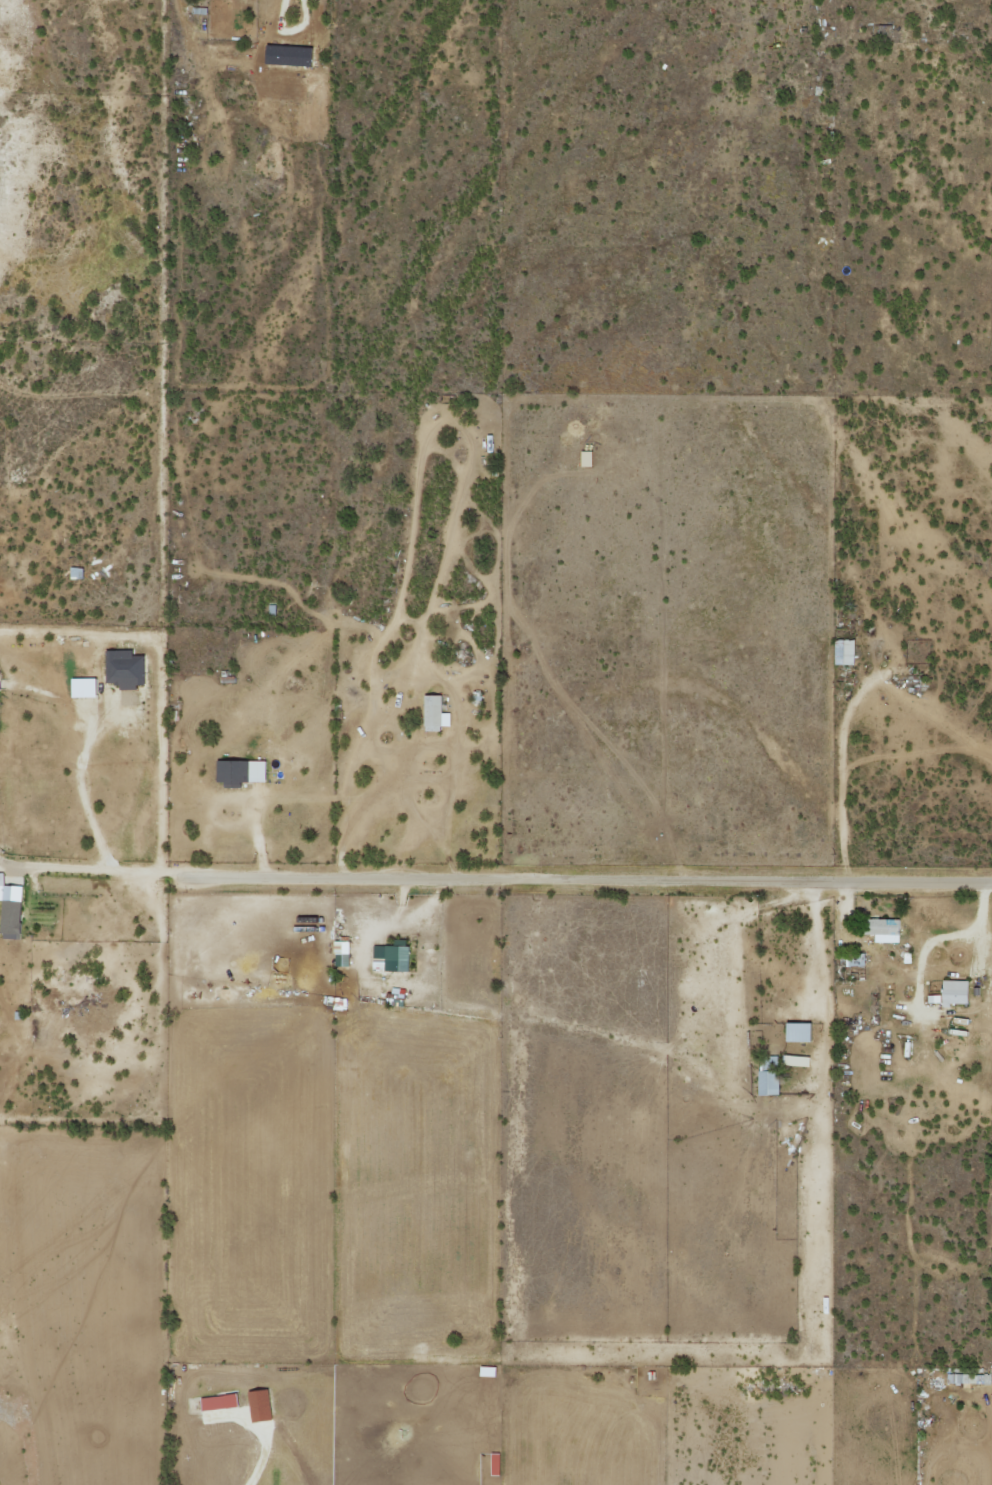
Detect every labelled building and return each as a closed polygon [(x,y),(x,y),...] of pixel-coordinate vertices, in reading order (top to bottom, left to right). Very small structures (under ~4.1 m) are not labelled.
[(310,46),(264,45),(263,65),(309,67),(310,46)] [(81,579),(82,568),(70,568),(69,579),(81,579)] [(833,665),(853,665),(853,640),(834,640),(833,665)] [(145,685),(144,655),(134,656),(134,649),(103,651),(105,683),(118,683),(118,690),(135,690),(135,685),(145,685)] [(70,698),(95,698),(94,678),(69,679),(70,698)] [(440,696),(423,696),(422,732),(440,732),(440,696)] [(215,787),(240,787),(240,782),(264,783),(265,761),(216,761),(215,787)] [(2,886),(2,874),(0,874),(0,901),(0,902),(0,939),(19,940),(20,886),(2,886)] [(898,943),(899,920),(864,919),(863,935),(874,935),(873,943),(898,943)] [(348,941),(333,942),(334,967),(348,967),(348,941)] [(408,972),(408,947),(372,946),(371,971),(408,972)] [(966,1006),(967,981),(941,981),(940,1005),(966,1006)] [(784,1042),(809,1042),(809,1023),(784,1023),(784,1042)] [(808,1067),(809,1057),(783,1056),(783,1066),(808,1067)] [(756,1096),(778,1096),(777,1072),(756,1072),(756,1096)] [(494,1377),(494,1368),(479,1367),(479,1377),(494,1377)] [(947,1384),(990,1385),(990,1375),(948,1374),(947,1384)] [(200,1411),(237,1409),(236,1395),(199,1398),(200,1411)] [(499,1453),(490,1453),(490,1475),(498,1475),(499,1453)]
